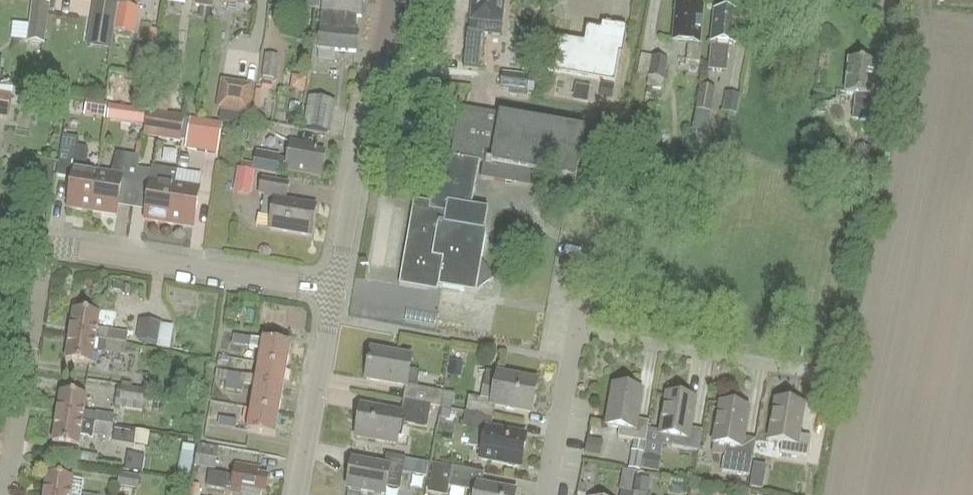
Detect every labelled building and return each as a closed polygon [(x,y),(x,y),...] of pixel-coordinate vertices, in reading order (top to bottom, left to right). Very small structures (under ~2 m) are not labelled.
[(106,2),(99,2),(93,45),(113,48),(116,30),(119,6),(120,0),(107,0),(106,2)] [(196,6),(213,8),(214,0),(197,0),(196,6)] [(321,0),(280,0),(279,5),(319,10),(321,0)] [(363,0),(322,0),(317,48),(355,52),(358,32),(355,32),(357,17),(361,17),(363,0)] [(504,0),(474,0),(474,6),(472,6),(469,31),(468,30),(464,69),(479,71),(483,33),(500,35),(504,0)] [(45,44),(51,4),(33,2),(27,42),(45,44)] [(700,63),(702,44),(699,44),(703,7),(678,5),(674,42),(689,43),(687,61),(700,63)] [(138,8),(119,6),(116,30),(135,32),(138,8)] [(715,10),(711,42),(709,68),(726,70),(729,44),(736,45),(739,13),(728,12),(726,9),(720,9),(718,11),(715,10)] [(615,82),(622,41),(624,26),(615,24),(615,25),(606,38),(600,37),(602,28),(587,26),(584,41),(554,36),(548,70),(615,82)] [(158,30),(150,29),(148,46),(157,47),(158,30)] [(276,79),(279,56),(265,54),(262,77),(276,79)] [(663,83),(667,59),(653,57),(649,80),(663,83)] [(872,96),(875,62),(849,60),(845,93),(855,94),(853,120),(869,122),(871,96),(872,96)] [(534,92),(536,75),(502,72),(501,89),(534,92)] [(51,79),(43,78),(41,90),(49,91),(51,79)] [(223,79),(217,110),(249,116),(255,85),(223,79)] [(613,96),(615,84),(604,82),(602,94),(613,96)] [(701,86),(697,110),(693,130),(707,132),(715,89),(701,86)] [(156,110),(167,112),(171,89),(160,87),(156,110)] [(573,100),(587,102),(589,91),(575,88),(573,100)] [(726,92),(723,112),(737,114),(741,95),(726,92)] [(8,116),(11,96),(0,94),(0,115),(8,116)] [(304,128),(328,132),(333,100),(309,96),(304,128)] [(90,100),(80,98),(77,113),(88,115),(90,100)] [(105,120),(108,103),(100,102),(98,118),(105,120)] [(126,107),(111,104),(109,116),(124,118),(126,107)] [(576,179),(585,129),(500,114),(499,114),(460,107),(457,121),(453,121),(450,141),(453,142),(451,157),(480,162),(484,162),(481,178),(546,189),(549,174),(576,179)] [(181,143),(185,116),(149,111),(144,137),(181,143)] [(224,123),(193,118),(187,149),(218,154),(224,123)] [(235,133),(236,124),(227,122),(225,131),(235,133)] [(92,212),(99,172),(86,170),(89,152),(87,148),(78,146),(79,139),(63,136),(57,176),(73,178),(68,208),(92,212)] [(255,163),(254,164),(253,170),(255,171),(277,174),(278,166),(286,168),(285,169),(321,176),(325,152),(317,150),(318,145),(291,140),(288,160),(280,158),(280,156),(256,152),(255,163)] [(140,157),(126,155),(117,153),(111,174),(99,172),(92,212),(117,216),(121,186),(135,189),(140,157)] [(482,261),(487,230),(485,229),(489,209),(472,206),(480,162),(451,157),(439,154),(430,203),(414,200),(400,285),(428,290),(429,285),(476,293),(477,292),(495,279),(482,261)] [(180,165),(189,166),(190,157),(182,156),(180,165)] [(242,160),(241,168),(253,170),(254,164),(255,163),(242,160)] [(169,224),(176,185),(178,171),(154,167),(145,220),(169,224)] [(239,168),(236,189),(251,191),(255,171),(253,170),(241,168),(239,168)] [(178,174),(169,224),(194,228),(201,177),(178,174)] [(310,236),(315,205),(276,199),(276,197),(286,198),(289,183),(262,178),(259,194),(265,195),(262,214),(273,216),(270,229),(310,236)] [(129,333),(98,328),(100,314),(74,310),(70,336),(127,344),(129,333)] [(229,315),(228,323),(237,324),(238,316),(229,315)] [(171,350),(175,327),(142,322),(139,341),(158,344),(157,348),(171,350)] [(126,353),(127,344),(70,336),(66,361),(92,365),(94,351),(125,356),(126,353)] [(287,368),(291,346),(235,337),(233,346),(261,352),(259,364),(287,368)] [(127,344),(126,353),(134,354),(135,345),(127,344)] [(409,370),(411,357),(372,350),(367,379),(406,386),(404,401),(441,407),(444,392),(418,388),(420,372),(409,370)] [(461,377),(463,364),(451,362),(449,375),(461,377)] [(283,391),(287,368),(259,364),(256,386),(283,391)] [(228,373),(218,371),(216,379),(227,381),(228,373)] [(469,396),(466,412),(494,417),(496,405),(531,412),(537,381),(498,373),(498,374),(487,371),(481,399),(469,396)] [(243,392),(244,384),(227,381),(226,389),(243,392)] [(648,430),(649,422),(638,420),(642,390),(614,385),(607,426),(620,428),(619,438),(646,442),(648,430)] [(145,412),(149,391),(118,386),(115,407),(145,412)] [(279,414),(283,391),(256,386),(252,409),(279,414)] [(456,395),(445,393),(445,392),(444,392),(441,407),(441,411),(442,411),(452,413),(456,395)] [(116,415),(85,410),(87,397),(61,393),(57,418),(114,427),(116,415)] [(648,443),(646,457),(662,460),(664,445),(699,451),(703,431),(691,429),(696,399),(667,394),(661,432),(648,430),(646,442),(648,443)] [(808,457),(812,437),(800,435),(805,405),(776,400),(769,441),(782,443),(781,453),(808,457)] [(428,427),(429,420),(440,422),(442,411),(441,411),(441,407),(404,401),(402,413),(362,406),(357,437),(396,444),(400,422),(428,427)] [(727,446),(725,455),(723,471),(750,476),(756,440),(744,438),(749,408),(721,403),(714,444),(727,446)] [(275,437),(279,414),(252,409),(248,432),(275,437)] [(492,429),(494,417),(466,412),(463,427),(473,429),(470,446),(483,449),(481,460),(520,467),(526,435),(492,429)] [(112,438),(114,427),(57,418),(53,443),(79,447),(81,436),(93,438),(94,435),(112,438)] [(236,430),(238,421),(220,418),(218,427),(236,430)] [(141,444),(142,433),(115,429),(113,442),(135,445),(135,443),(141,444)] [(215,469),(219,447),(199,443),(195,466),(215,469)] [(190,479),(196,447),(183,445),(178,477),(190,479)] [(79,452),(77,460),(98,464),(100,455),(79,452)] [(143,473),(146,456),(128,453),(126,470),(143,473)] [(629,468),(638,470),(641,471),(644,457),(644,455),(631,453),(629,468)] [(406,458),(386,455),(384,466),(352,461),(347,489),(383,494),(385,494),(387,484),(401,487),(406,458)] [(646,457),(643,471),(659,473),(662,460),(646,457)] [(426,463),(416,461),(413,477),(423,478),(426,463)] [(265,492),(268,475),(260,474),(261,468),(235,464),(233,477),(210,473),(207,488),(225,491),(226,488),(231,489),(230,492),(242,494),(243,488),(265,492)] [(453,467),(434,464),(428,493),(440,494),(448,494),(449,487),(477,492),(476,494),(515,494),(516,491),(482,485),(484,473),(453,467)] [(139,489),(141,476),(120,473),(118,486),(139,489)] [(45,494),(71,494),(74,479),(48,475),(45,494)] [(763,491),(765,479),(752,476),(750,488),(763,491)] [(200,488),(192,487),(191,494),(199,494),(200,488)]
